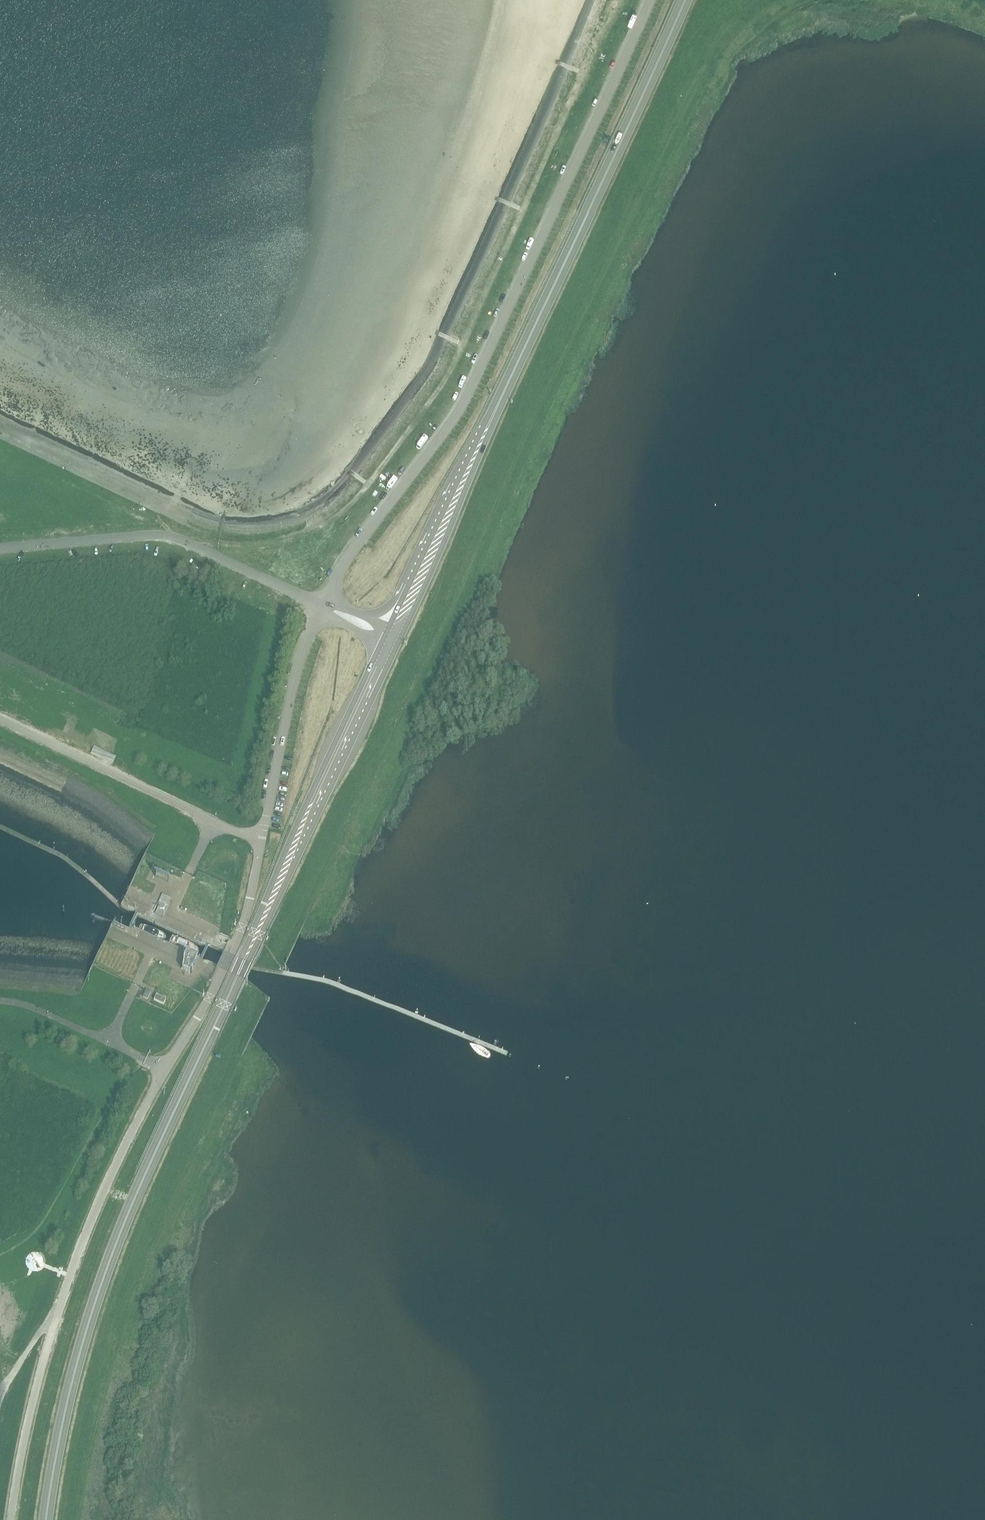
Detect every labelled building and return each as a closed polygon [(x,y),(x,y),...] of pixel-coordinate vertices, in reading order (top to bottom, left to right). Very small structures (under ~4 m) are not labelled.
[(170,555),(181,552),(180,546),(169,549),(170,555)] [(337,555),(332,560),(338,567),(343,562),(337,555)] [(168,871),(179,877),(182,871),(170,865),(168,871)] [(198,957),(187,952),(184,956),(182,971),(189,973),(192,970),(198,957)] [(146,990),(143,997),(142,997),(147,999),(151,992),(146,990)] [(166,999),(156,994),(154,1000),(163,1004),(166,999)]
